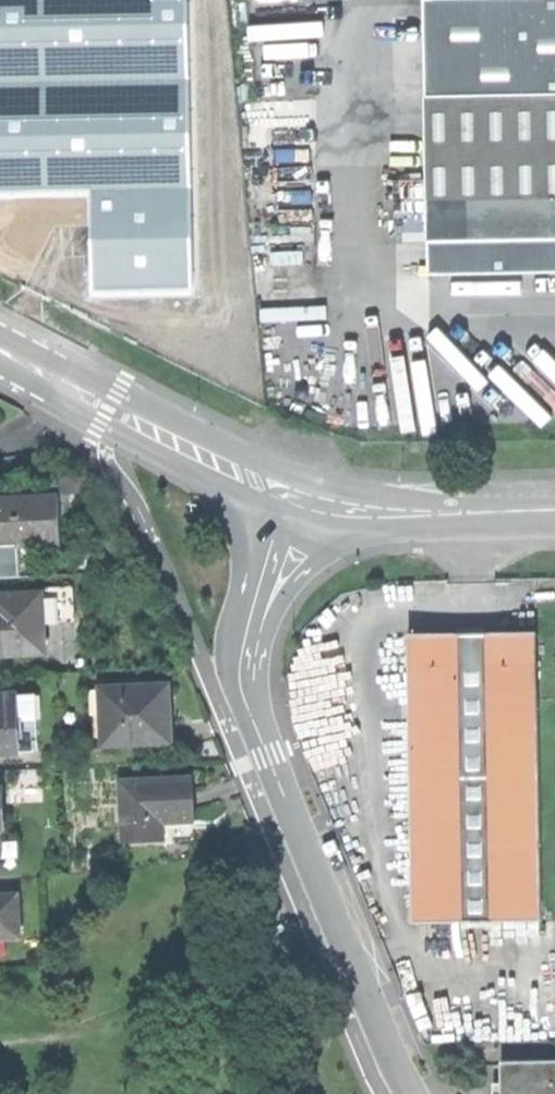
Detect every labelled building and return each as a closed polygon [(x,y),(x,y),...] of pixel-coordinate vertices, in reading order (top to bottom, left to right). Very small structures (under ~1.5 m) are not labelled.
[(186,0),(0,0),(0,190),(87,189),(89,297),(191,295),(186,0)] [(427,275),(554,273),(554,0),(423,0),(427,275)] [(22,546),(59,544),(57,498),(0,501),(0,547),(22,546)] [(22,546),(0,547),(0,576),(23,575),(22,546)] [(13,654),(13,645),(43,645),(41,595),(0,597),(0,654),(13,654)] [(463,639),(404,641),(412,927),(540,923),(532,637),(463,639)] [(103,686),(104,742),(174,741),(173,712),(173,684),(103,686)] [(19,752),(16,696),(0,697),(0,753),(19,752)] [(195,780),(124,781),(125,842),(166,842),(166,821),(195,820),(195,800),(195,780)] [(22,938),(21,900),(0,900),(0,939),(22,938)] [(503,1062),(504,1093),(554,1093),(554,1061),(503,1062)]
